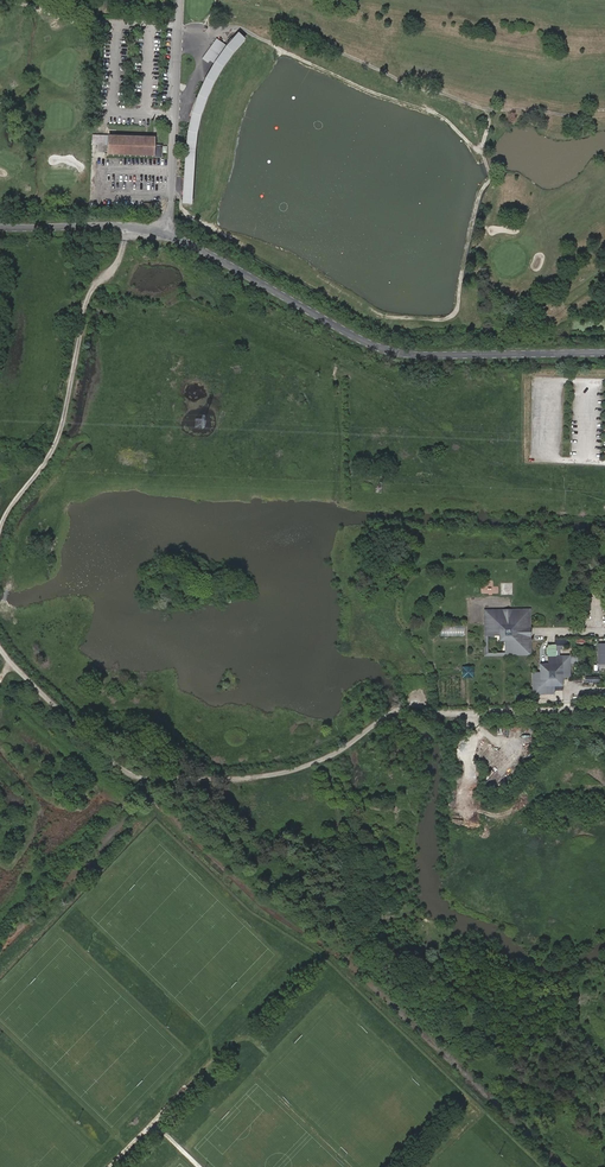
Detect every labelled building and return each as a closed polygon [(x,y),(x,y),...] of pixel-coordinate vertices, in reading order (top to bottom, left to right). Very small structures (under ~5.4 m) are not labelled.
[(244,39),(237,32),(225,45),(216,39),(202,58),(211,65),(205,77),(196,95),(190,113),(187,131),(184,150),(181,204),(191,205),(194,151),(196,133),(200,116),(205,99),(213,82),(222,67),(232,52),(244,39)] [(154,137),(93,135),(92,145),(108,145),(108,154),(153,156),(154,137)] [(501,594),(513,595),(513,583),(501,582),(501,594)] [(530,609),(483,610),(484,656),(531,655),(530,609)] [(504,641),(504,653),(528,653),(528,636),(521,636),(521,628),(527,628),(527,612),(515,612),(515,618),(498,619),(498,612),(486,612),(486,636),(498,635),(499,641),(504,641)] [(463,625),(441,626),(441,637),(464,636),(463,625)] [(554,645),(567,646),(567,638),(554,637),(554,645)] [(533,672),(533,693),(554,693),(554,686),(562,686),(562,677),(569,677),(569,656),(554,656),(554,661),(556,661),(556,663),(547,663),(539,663),(539,672),(533,672)] [(473,667),(462,667),(462,678),(473,678),(473,667)] [(217,1099),(201,1115),(206,1121),(222,1104),(217,1099)]
